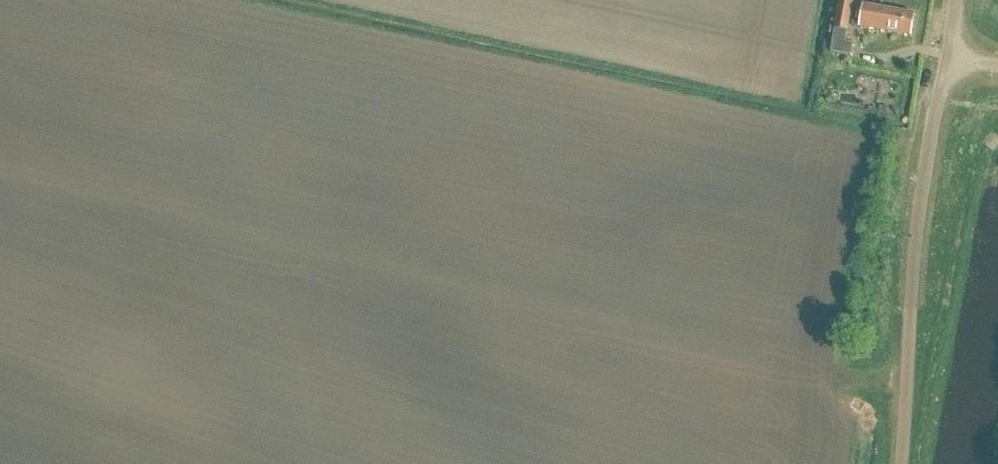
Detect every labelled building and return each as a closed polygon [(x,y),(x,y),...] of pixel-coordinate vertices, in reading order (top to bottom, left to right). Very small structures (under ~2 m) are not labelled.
[(848,32),(854,0),(839,0),(834,30),(848,32)] [(865,3),(860,27),(911,37),(916,13),(865,3)]
